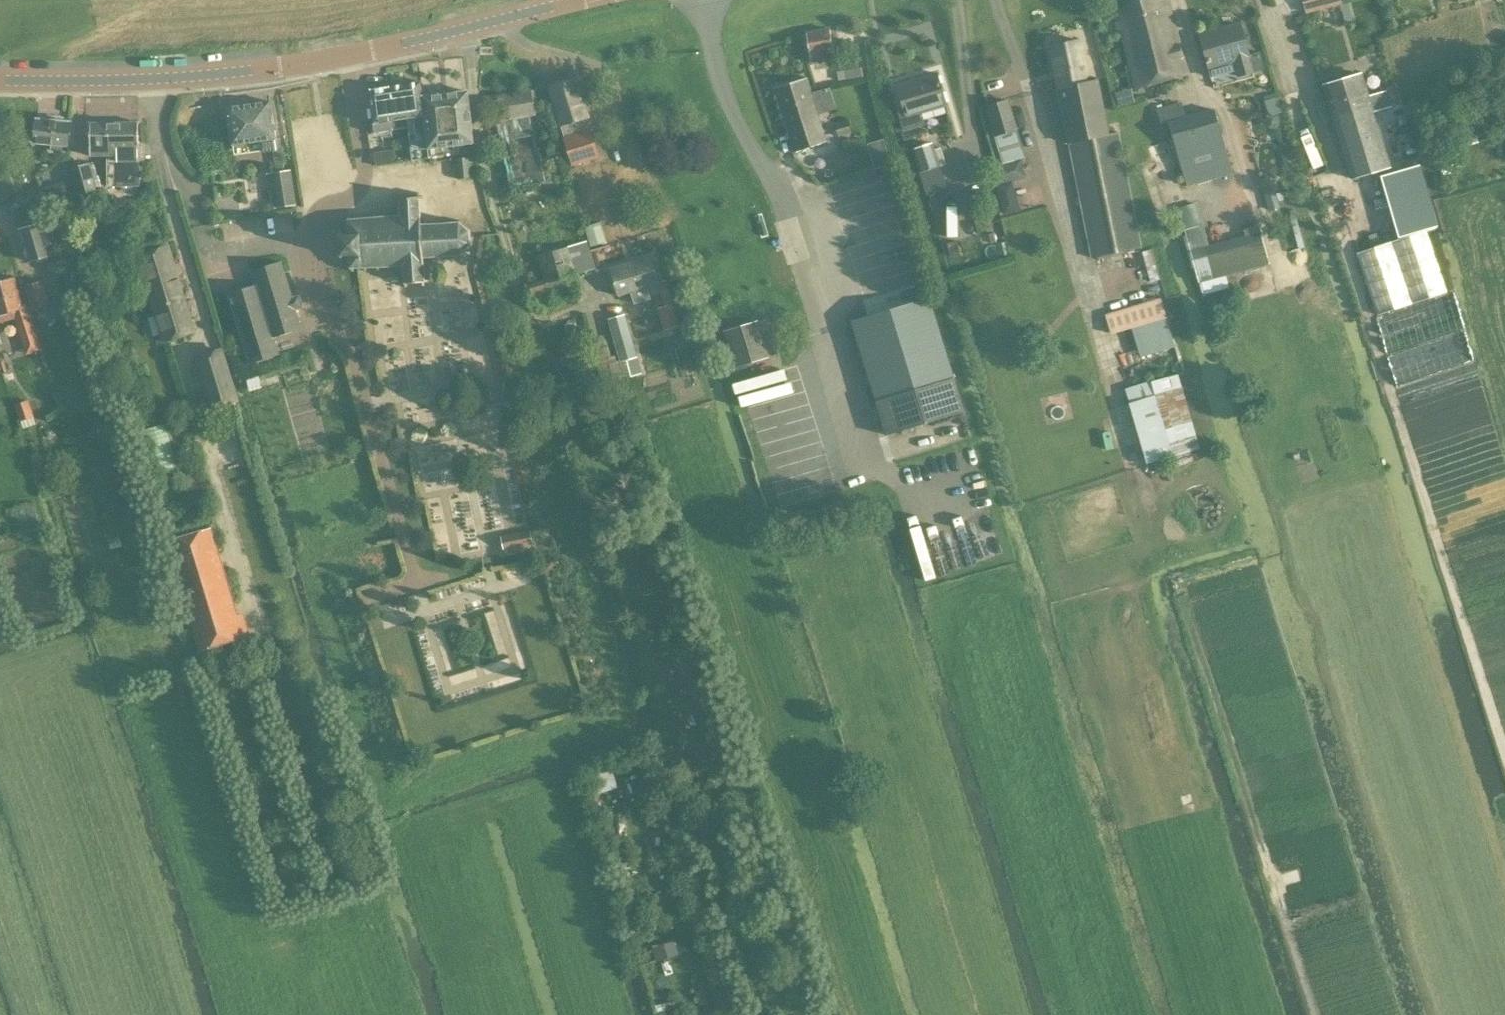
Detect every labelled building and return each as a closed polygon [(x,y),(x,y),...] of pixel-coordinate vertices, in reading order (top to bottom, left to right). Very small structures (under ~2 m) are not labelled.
[(1122,1),(1115,3),(1138,86),(1188,73),(1168,0),(1126,0),(1122,1)] [(1219,30),(1201,35),(1209,66),(1233,60),(1236,72),(1238,77),(1240,76),(1254,73),(1265,70),(1260,52),(1250,55),(1241,24),(1225,28),(1219,30)] [(813,62),(835,58),(830,30),(808,34),(813,62)] [(1080,40),(1052,45),(1059,85),(1088,80),(1080,40)] [(861,67),(845,70),(846,79),(863,77),(861,67)] [(937,73),(898,85),(905,108),(900,109),(905,129),(924,123),(921,113),(947,105),(937,73)] [(1362,75),(1324,86),(1352,179),(1390,168),(1378,127),(1374,112),(1380,110),(1391,107),(1386,92),(1369,97),(1362,75)] [(550,86),(565,136),(574,164),(599,157),(590,130),(593,129),(577,78),(550,86)] [(1088,80),(1059,85),(1069,141),(1109,134),(1098,78),(1088,80)] [(796,152),(826,142),(806,79),(776,89),(796,152)] [(387,87),(393,133),(392,121),(409,119),(411,160),(429,158),(428,149),(423,96),(422,81),(387,87)] [(376,135),(393,133),(387,87),(370,90),(376,135)] [(532,90),(485,97),(489,122),(497,120),(500,133),(533,128),(531,115),(537,114),(532,90)] [(423,96),(428,149),(476,143),(469,91),(423,96)] [(264,152),(277,150),(275,139),(276,139),(271,101),(227,107),(233,145),(263,141),(264,152)] [(1024,157),(1017,129),(1009,101),(987,107),(996,135),(1003,162),(1024,157)] [(1185,116),(1168,121),(1187,187),(1233,174),(1214,108),(1185,116)] [(69,146),(71,121),(37,118),(35,143),(69,146)] [(838,136),(852,133),(850,120),(835,125),(838,136)] [(138,123),(91,123),(90,148),(90,156),(109,156),(109,163),(108,184),(139,185),(139,164),(139,163),(139,123),(138,123)] [(533,128),(500,133),(512,188),(545,181),(533,128)] [(1109,134),(1069,141),(1092,257),(1140,248),(1119,132),(1109,134)] [(933,143),(913,149),(920,173),(941,166),(933,143)] [(1492,146),(1498,166),(1504,164),(1504,143),(1492,146)] [(886,155),(869,160),(873,172),(890,167),(886,155)] [(458,179),(473,178),(471,157),(456,158),(458,179)] [(77,197),(98,191),(90,162),(68,168),(77,197)] [(1421,163),(1378,175),(1397,239),(1439,225),(1421,163)] [(273,174),(277,207),(295,205),(290,171),(273,174)] [(1263,193),(1269,211),(1279,208),(1274,190),(1263,193)] [(463,254),(471,245),(470,230),(461,222),(422,224),(421,196),(399,197),(400,216),(348,218),(349,236),(342,237),(343,255),(350,255),(351,268),(403,265),(404,282),(426,281),(424,256),(463,254)] [(51,222),(22,230),(27,249),(25,251),(27,257),(29,258),(30,261),(52,255),(52,254),(59,252),(51,222)] [(584,227),(591,247),(606,242),(600,222),(584,227)] [(1426,230),(1357,254),(1377,315),(1446,292),(1426,230)] [(587,240),(568,246),(577,274),(596,269),(587,240)] [(568,246),(538,255),(545,279),(547,284),(577,274),(568,246)] [(166,339),(193,331),(167,247),(140,256),(166,339)] [(610,269),(618,296),(631,292),(634,304),(650,299),(646,288),(659,284),(651,257),(610,269)] [(274,337),(301,328),(290,292),(281,262),(252,271),(257,284),(229,293),(251,363),(279,354),(274,337)] [(0,281),(0,315),(2,314),(4,322),(16,318),(24,344),(38,340),(27,303),(23,304),(15,277),(0,281)] [(50,305),(42,280),(24,286),(32,311),(50,305)] [(657,309),(665,331),(680,325),(673,304),(676,303),(669,281),(657,285),(665,306),(657,309)] [(887,435),(964,410),(929,297),(852,321),(887,435)] [(1112,332),(1165,316),(1160,300),(1107,315),(1112,332)] [(624,315),(609,320),(620,362),(626,360),(629,372),(630,376),(631,376),(640,373),(624,315)] [(735,367),(769,357),(759,320),(724,331),(735,367)] [(214,408),(236,401),(220,350),(198,357),(214,408)] [(1130,403),(1148,463),(1201,448),(1180,372),(1152,380),(1126,389),(1130,403)] [(261,387),(258,376),(246,380),(249,390),(261,387)] [(14,405),(18,416),(20,422),(21,421),(33,417),(34,417),(28,400),(14,405)] [(90,425),(92,434),(101,431),(99,423),(90,425)] [(324,460),(326,467),(326,470),(338,468),(338,465),(336,458),(324,460)] [(202,649),(244,636),(211,529),(169,542),(202,649)] [(504,549),(532,543),(530,529),(501,535),(504,549)] [(684,938),(652,948),(656,962),(689,952),(684,938)]
